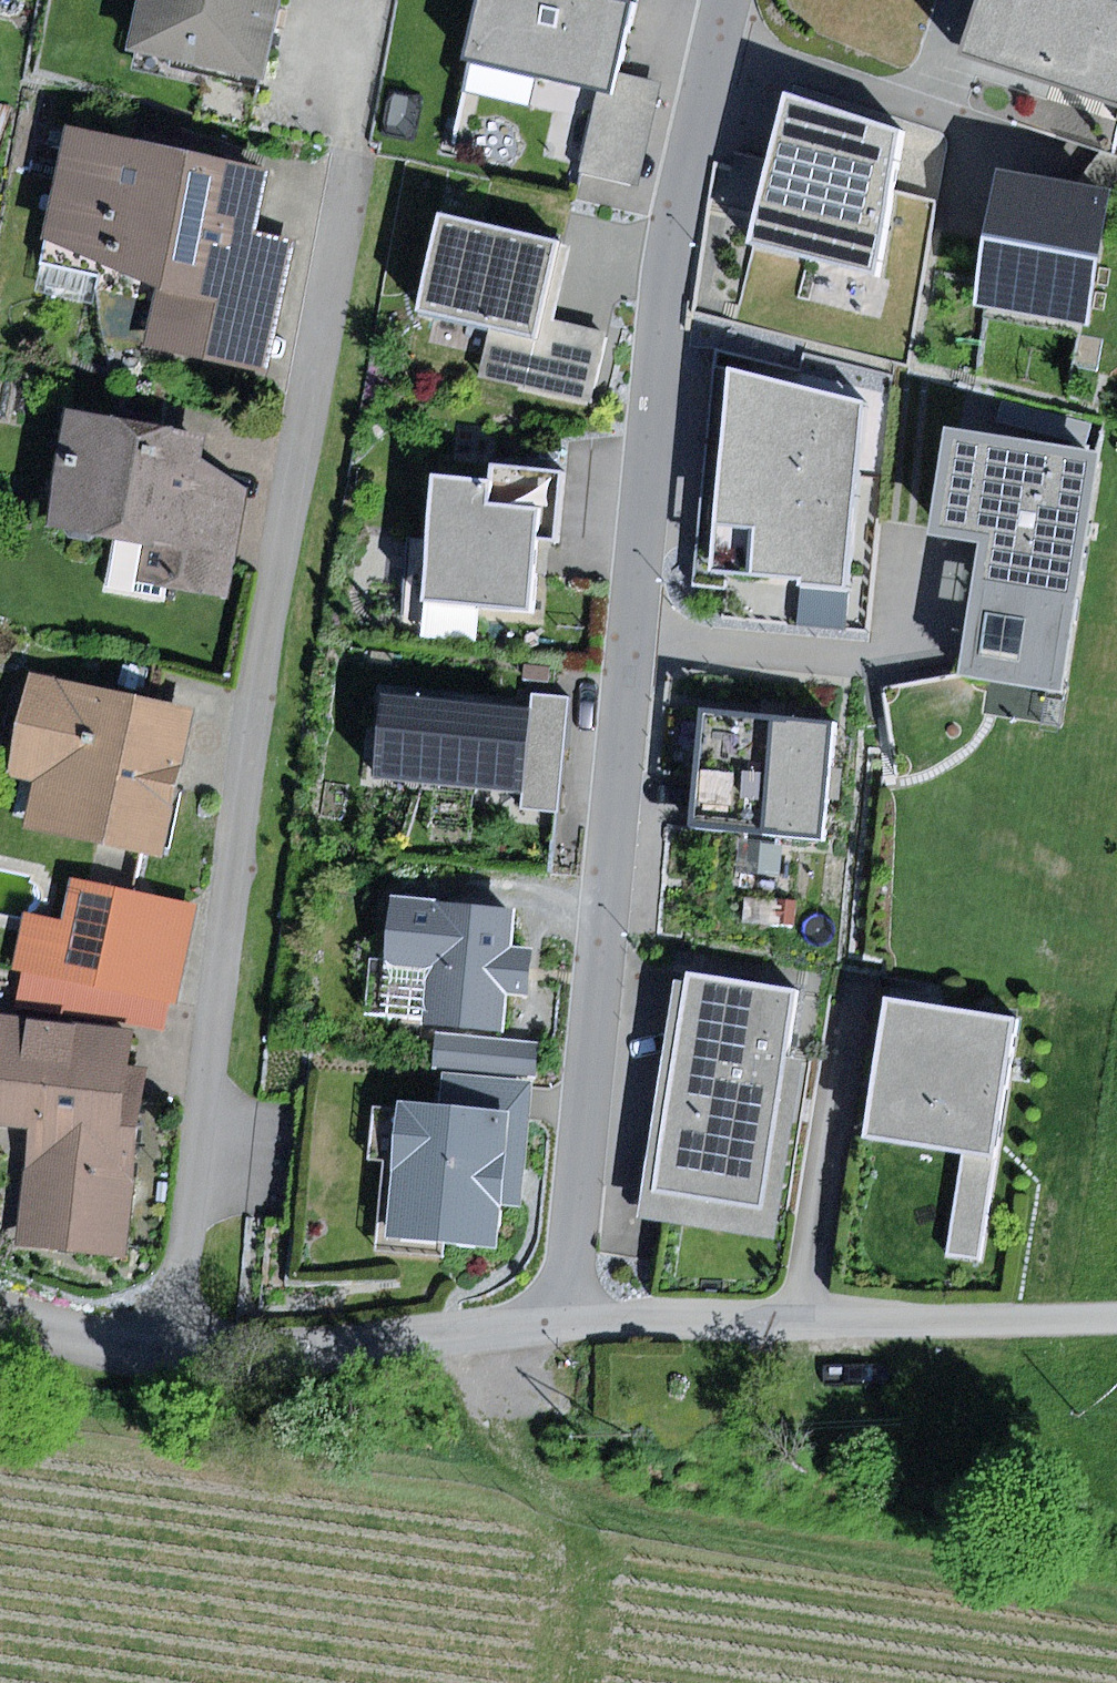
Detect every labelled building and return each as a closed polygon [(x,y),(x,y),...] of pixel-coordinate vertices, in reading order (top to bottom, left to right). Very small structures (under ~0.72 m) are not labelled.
[(131,46),(266,76),(283,0),(141,0),(131,46)] [(628,0),(480,0),(467,61),(597,90),(613,94),(617,73),(633,1),(628,0)] [(963,55),(1116,101),(1116,97),(1116,0),(979,0),(963,55)] [(661,82),(617,73),(613,94),(597,90),(579,174),(639,186),(661,82)] [(900,132),(786,96),(753,244),(877,274),(890,191),(900,132)] [(13,108),(0,106),(0,141),(13,108)] [(269,168),(66,125),(46,239),(158,285),(143,350),(268,375),(293,239),(259,231),(269,168)] [(1081,182),(1111,187),(1116,189),(1116,153),(1101,149),(1081,182)] [(1081,182),(998,168),(975,306),(1088,325),(1111,187),(1081,182)] [(570,245),(442,214),(419,309),(492,327),(479,380),(592,407),(610,333),(552,319),(570,245)] [(863,403),(732,369),(714,575),(802,582),(848,586),(863,403)] [(120,417),(67,408),(47,529),(143,545),(137,580),(228,595),(247,488),(204,457),(208,434),(172,427),(141,437),(120,417)] [(1101,453),(949,429),(932,535),(984,543),(978,578),(1079,593),(1101,453)] [(493,481),(435,476),(424,602),(530,611),(536,540),(557,542),(563,473),(495,467),(493,481)] [(1079,593),(978,578),(962,675),(1064,691),(1079,593)] [(848,586),(802,582),(799,625),(845,628),(848,586)] [(198,707),(31,672),(10,772),(35,777),(24,825),(167,855),(198,707)] [(963,770),(962,675),(880,686),(897,781),(963,770)] [(531,708),(387,692),(378,778),(524,794),(522,806),(557,810),(569,697),(532,693),(531,708)] [(775,718),(703,712),(692,827),(824,839),(835,724),(775,718)] [(146,895),(78,880),(68,922),(57,977),(125,992),(146,895)] [(198,906),(146,895),(125,992),(171,1002),(177,1003),(198,906)] [(517,909),(393,896),(386,965),(430,970),(425,1025),(504,1033),(508,993),(531,995),(533,973),(536,949),(513,947),(517,909)] [(22,970),(57,977),(68,922),(24,913),(13,968),(22,970)] [(22,970),(16,1006),(53,1012),(57,977),(22,970)] [(794,991),(690,975),(657,1189),(761,1205),(794,991)] [(125,992),(57,977),(53,1012),(132,1025),(165,1031),(171,1002),(125,992)] [(1016,1018),(883,1000),(865,1139),(963,1152),(997,1157),(1016,1018)] [(0,1015),(0,1126),(3,1126),(31,1129),(29,1140),(18,1246),(128,1257),(141,1128),(121,1126),(131,1028),(0,1015)] [(540,1040),(435,1031),(431,1065),(537,1074),(540,1040)] [(443,1072),(440,1106),(510,1113),(531,1114),(534,1080),(443,1072)] [(440,1106),(398,1102),(387,1229),(386,1240),(498,1250),(503,1204),(505,1179),(510,1113),(440,1106)] [(523,1206),(531,1114),(510,1113),(505,1179),(503,1204),(523,1206)] [(20,1141),(29,1140),(31,1129),(3,1126),(0,1136),(0,1207),(20,1141)] [(963,1152),(951,1228),(985,1234),(997,1157),(963,1152)] [(951,1228),(946,1254),(980,1260),(985,1234),(951,1228)]
